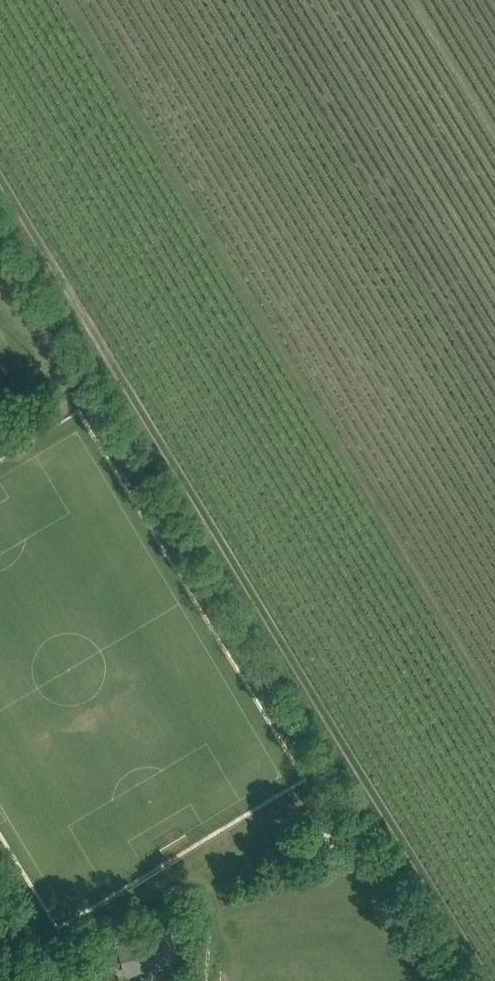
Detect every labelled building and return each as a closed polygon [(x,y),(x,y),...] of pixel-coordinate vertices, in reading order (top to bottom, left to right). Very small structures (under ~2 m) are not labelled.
[(130,951),(136,971),(179,958),(170,928),(119,943),(119,944),(127,942),(130,951)]
